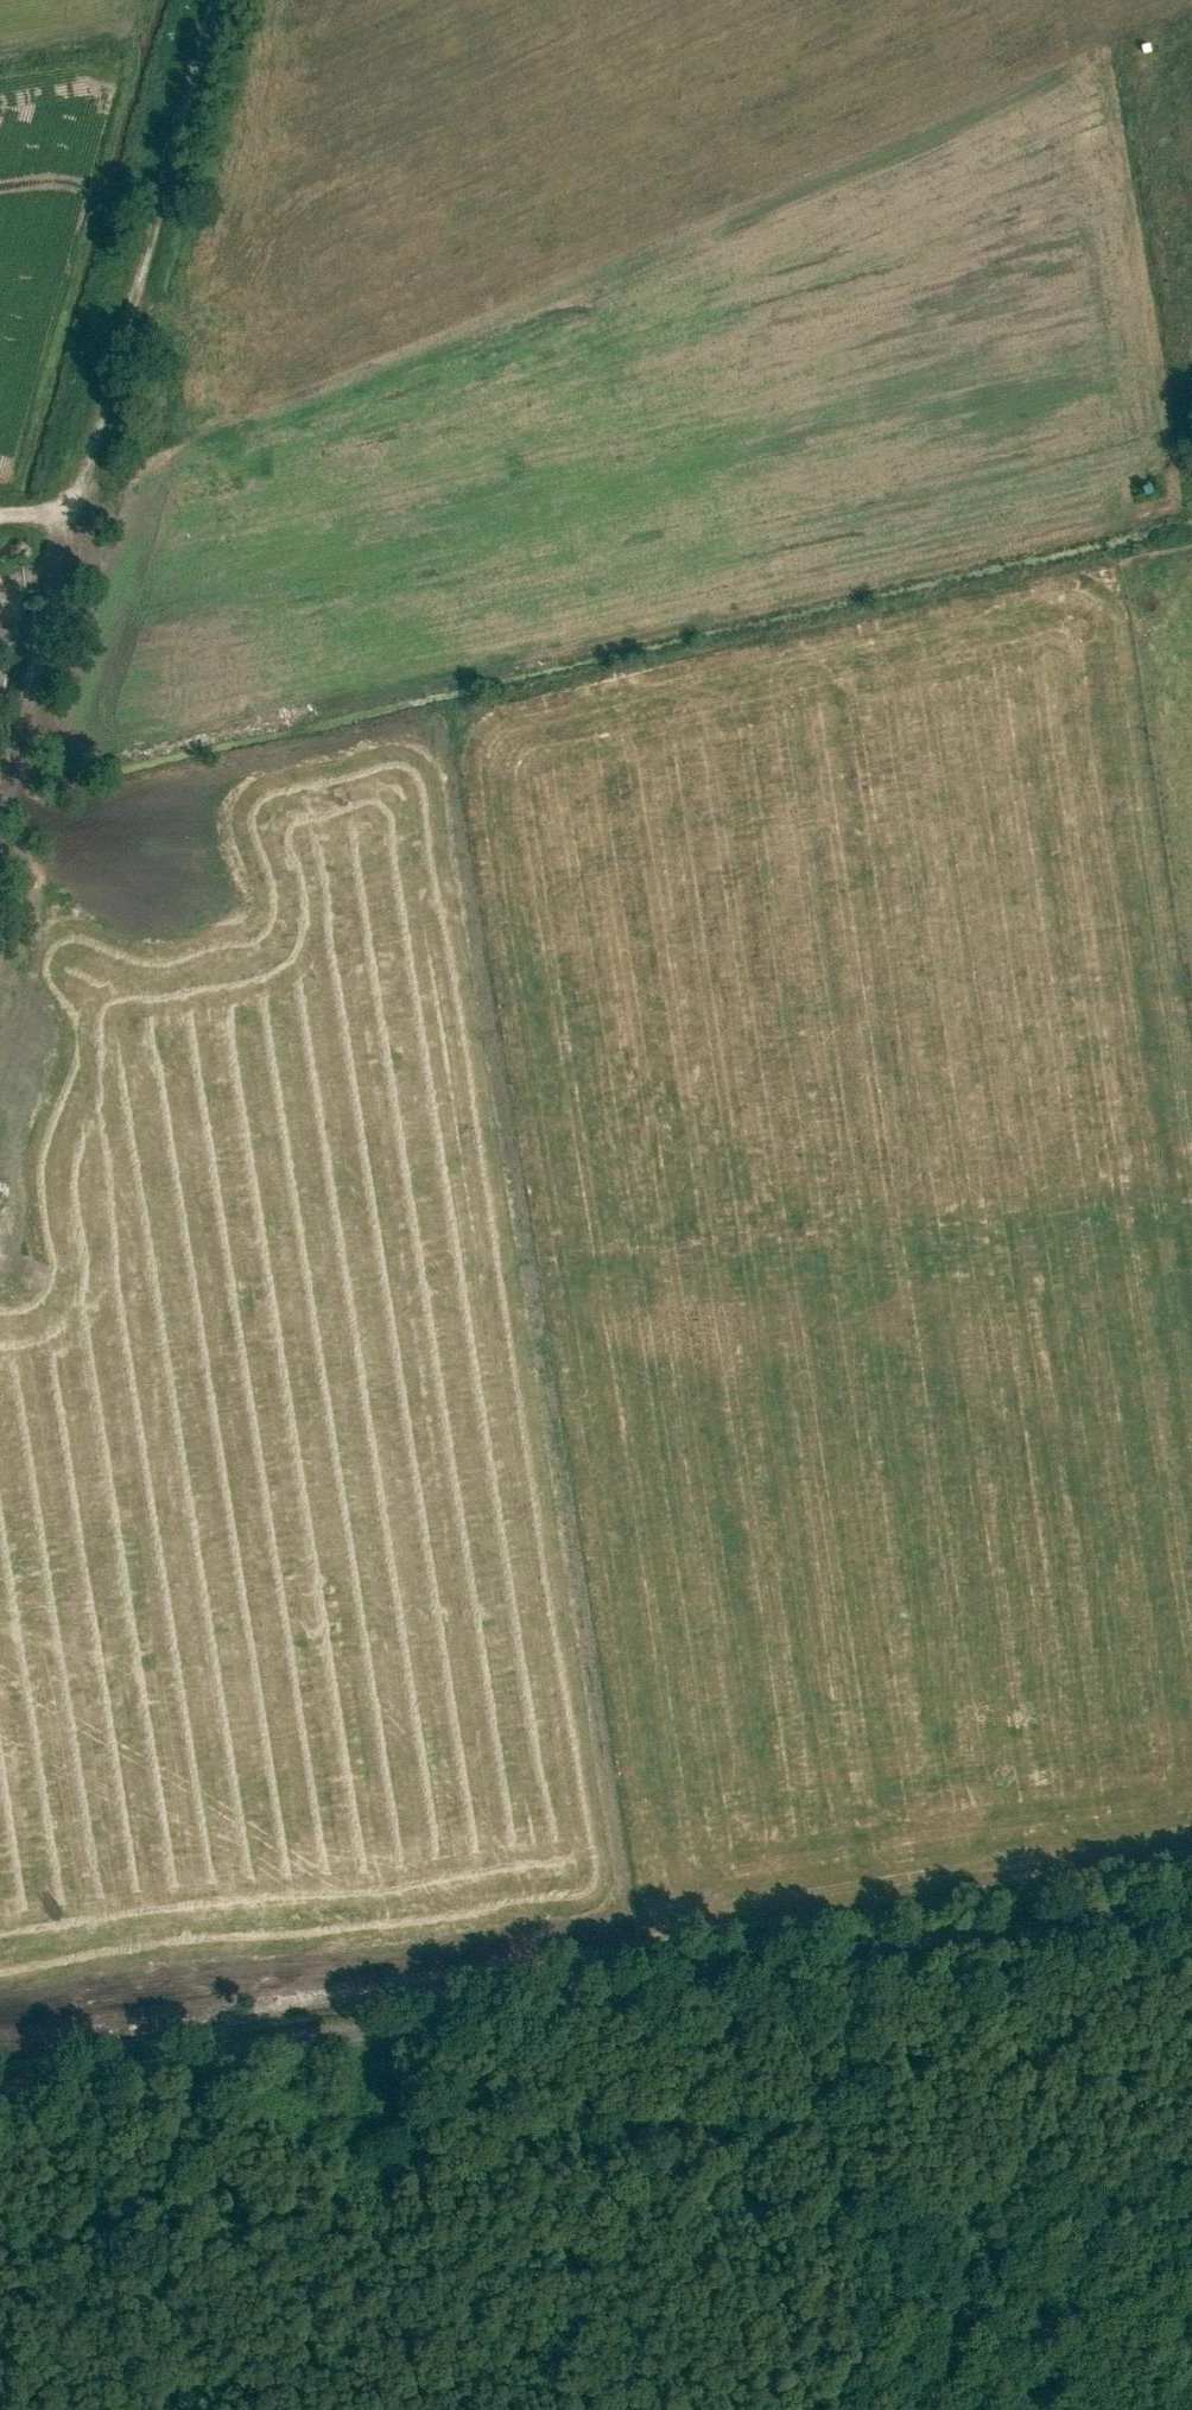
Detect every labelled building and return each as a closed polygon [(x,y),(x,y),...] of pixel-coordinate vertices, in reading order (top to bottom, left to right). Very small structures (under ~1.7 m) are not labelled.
[(8,1188),(0,1186),(0,1230),(8,1188)]
